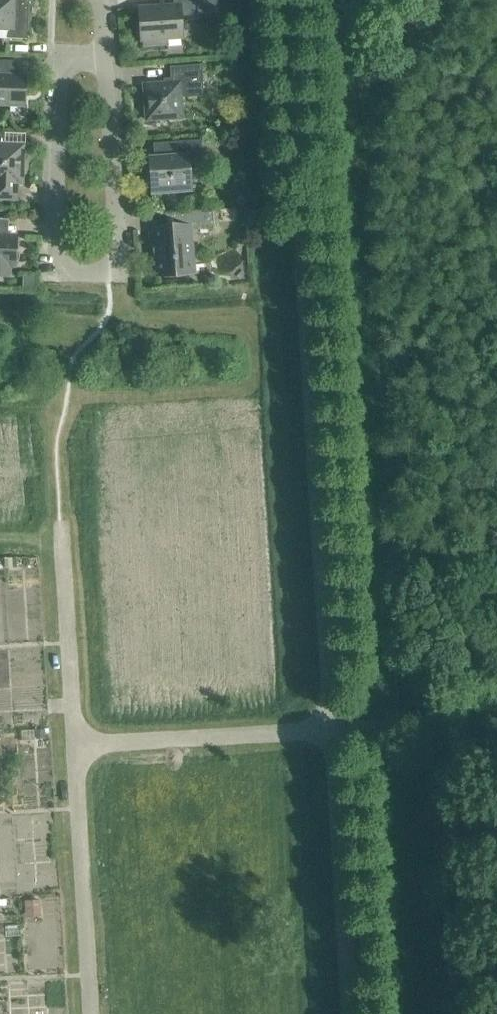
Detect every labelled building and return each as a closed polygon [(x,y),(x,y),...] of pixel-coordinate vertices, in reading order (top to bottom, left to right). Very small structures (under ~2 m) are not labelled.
[(7,29),(7,39),(27,39),(28,1),(13,1),(12,0),(0,0),(0,29),(7,29)] [(138,8),(140,40),(143,40),(143,46),(167,44),(167,37),(181,36),(182,38),(183,37),(183,36),(181,17),(199,16),(199,14),(218,12),(218,0),(173,0),(173,6),(138,8)] [(223,42),(220,46),(221,51),(224,54),(229,54),(233,50),(232,45),(229,41),(223,42)] [(143,85),(146,121),(182,118),(181,98),(204,96),(201,65),(170,67),(171,83),(143,85)] [(24,107),(25,75),(0,74),(0,106),(24,107)] [(16,199),(16,183),(22,184),(23,145),(3,145),(3,133),(0,133),(0,199),(16,199)] [(149,157),(151,194),(191,191),(190,170),(203,169),(201,140),(171,142),(171,152),(168,156),(149,157)] [(185,226),(153,228),(154,242),(157,242),(158,257),(156,257),(157,276),(169,276),(169,278),(181,277),(181,275),(193,274),(189,228),(214,226),(212,210),(184,213),(185,226)] [(17,250),(16,249),(16,237),(7,237),(7,223),(0,222),(0,277),(7,277),(8,265),(15,265),(15,263),(16,262),(17,261),(18,260),(19,258),(19,256),(19,255),(19,253),(18,251),(17,250)] [(22,276),(22,289),(35,289),(35,276),(22,276)]
